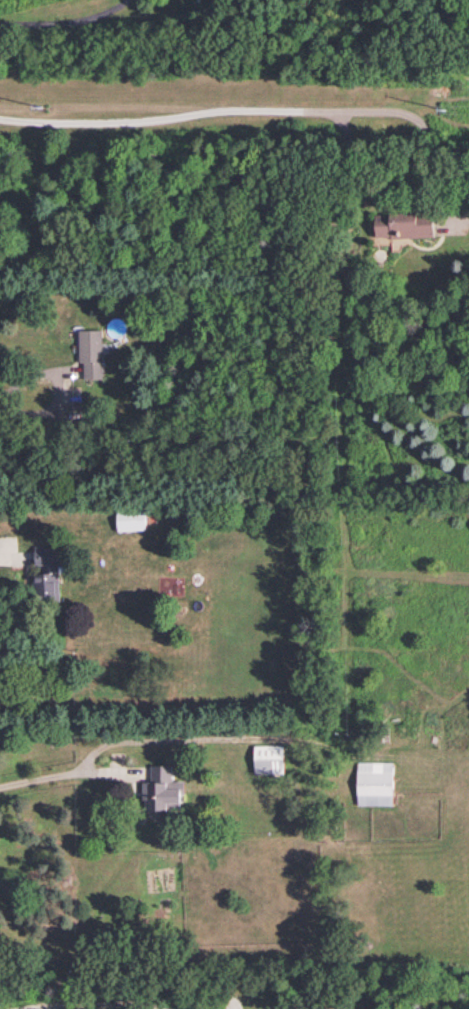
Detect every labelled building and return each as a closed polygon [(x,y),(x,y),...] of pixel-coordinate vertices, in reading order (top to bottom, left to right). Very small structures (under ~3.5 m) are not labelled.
[(435,235),(434,211),(375,213),(376,237),(435,235)] [(103,377),(102,328),(78,329),(79,361),(83,361),(84,378),(103,377)] [(145,510),(117,511),(118,530),(146,529),(145,510)] [(33,571),(33,600),(58,600),(58,545),(34,545),(34,564),(42,564),(42,571),(33,571)] [(285,745),(255,744),(254,772),(284,773),(285,745)] [(393,805),(394,761),(358,761),(357,804),(393,805)] [(142,781),(142,800),(146,800),(145,809),(183,810),(183,780),(172,780),(172,764),(151,764),(150,781),(142,781)]
